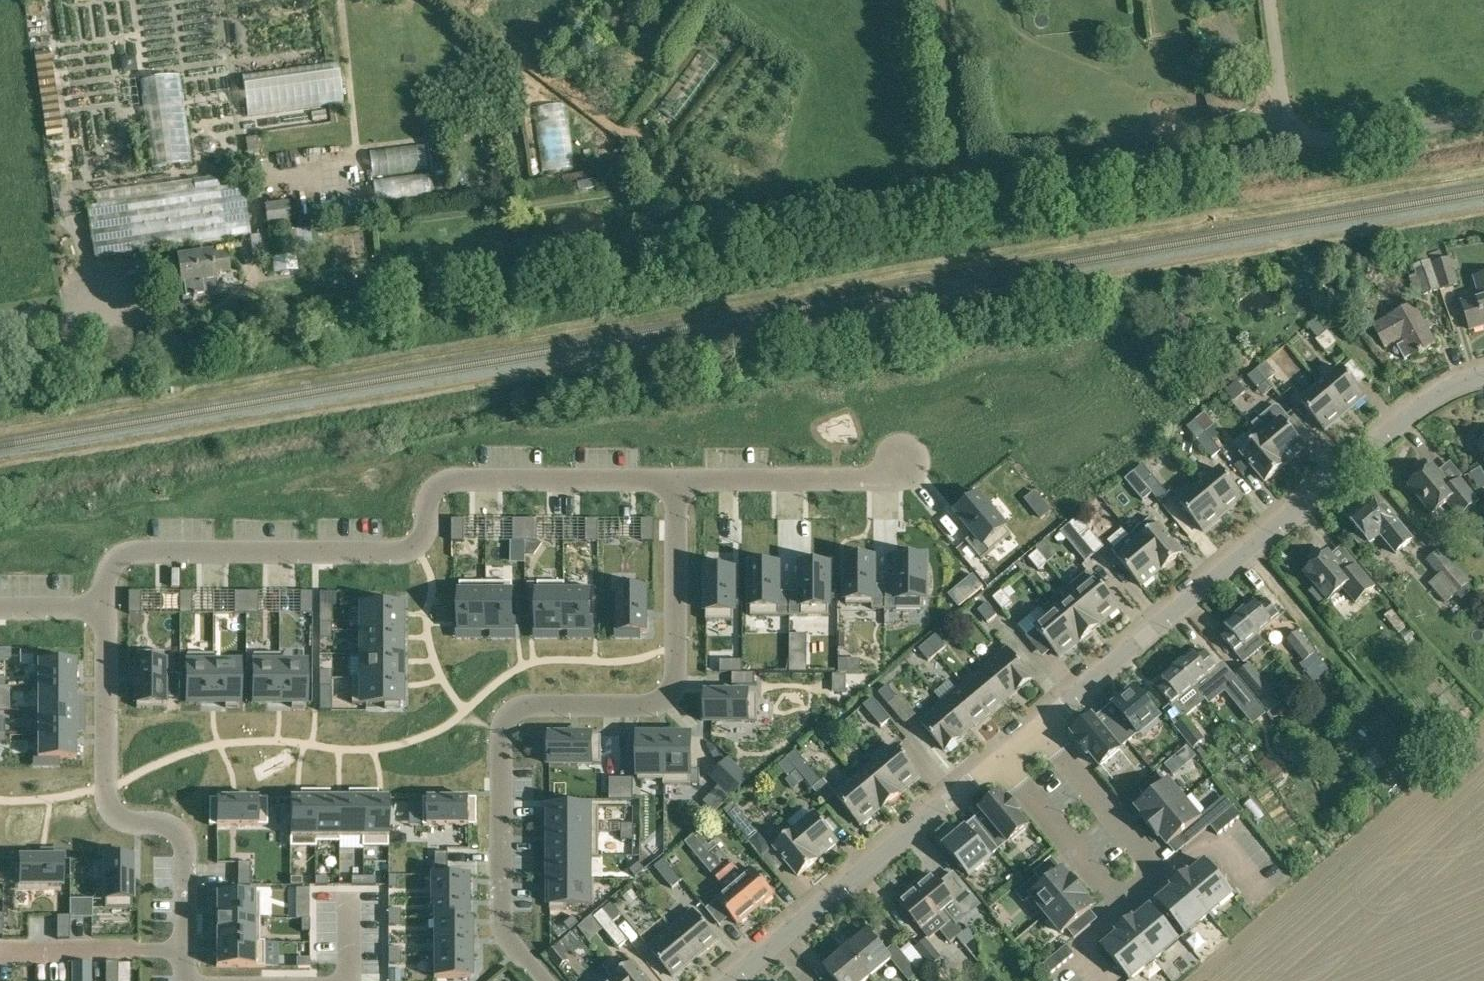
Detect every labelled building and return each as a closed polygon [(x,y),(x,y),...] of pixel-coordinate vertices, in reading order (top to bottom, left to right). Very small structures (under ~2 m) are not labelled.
[(35,54),(46,137),(63,135),(51,51),(35,54)] [(157,88),(190,86),(189,77),(157,79),(157,88)] [(1210,100),(1215,114),(1247,102),(1242,88),(1210,100)] [(248,128),(274,125),(273,113),(275,112),(274,100),(245,103),(248,128)] [(354,126),(353,105),(278,108),(279,129),(354,126)] [(429,180),(427,151),(375,155),(377,183),(429,180)] [(247,210),(244,184),(221,187),(219,176),(94,194),(95,206),(89,207),(95,258),(251,235),(247,210)] [(264,205),(267,226),(291,223),(288,202),(264,205)] [(313,252),(310,229),(294,231),(294,230),(250,236),(253,257),(269,255),(270,259),(298,255),(298,254),(313,252)] [(178,258),(183,300),(205,297),(203,281),(215,279),(214,272),(229,270),(227,252),(212,254),(212,253),(178,258)] [(1433,263),(1441,290),(1441,291),(1458,285),(1450,258),(1433,263)] [(1413,266),(1423,296),(1440,290),(1430,261),(1413,266)] [(1470,330),(1483,326),(1483,275),(1474,278),(1480,297),(1462,302),(1470,330)] [(1385,347),(1402,338),(1404,342),(1397,346),(1405,360),(1436,343),(1414,304),(1374,326),(1385,347)] [(1316,340),(1327,352),(1338,343),(1318,320),(1309,328),(1318,338),(1316,340)] [(1258,370),(1268,383),(1277,375),(1266,363),(1258,370)] [(1249,378),(1259,390),(1268,383),(1258,370),(1249,378)] [(1322,386),(1346,415),(1366,399),(1342,370),(1322,386)] [(1302,403),(1326,432),(1346,415),(1322,386),(1302,403)] [(1255,429),(1285,466),(1305,449),(1284,424),(1290,419),(1279,406),(1275,406),(1253,424),(1256,428),(1255,429)] [(1205,413),(1196,421),(1207,433),(1215,426),(1205,413)] [(1188,428),(1213,459),(1222,452),(1207,433),(1196,421),(1188,428)] [(1222,433),(1215,426),(1207,433),(1213,441),(1222,433)] [(1242,454),(1265,483),(1285,466),(1255,429),(1248,435),(1254,444),(1242,454)] [(1193,460),(1205,452),(1198,441),(1186,449),(1193,460)] [(1152,494),(1160,503),(1168,496),(1142,465),(1134,473),(1152,494)] [(1448,503),(1460,518),(1480,501),(1462,480),(1452,488),(1434,467),(1410,487),(1433,515),(1448,503)] [(1483,489),(1483,474),(1481,468),(1470,473),(1480,491),(1483,489)] [(1201,487),(1225,516),(1245,500),(1221,470),(1201,487)] [(1143,502),(1152,494),(1134,473),(1125,481),(1143,502)] [(1181,504),(1205,533),(1225,516),(1201,487),(1181,504)] [(975,491),(953,508),(974,533),(983,544),(1004,527),(975,491)] [(1045,502),(1035,510),(1042,518),(1052,510),(1045,502)] [(1379,536),(1395,555),(1412,540),(1384,507),(1377,513),(1369,503),(1348,520),(1358,532),(1352,537),(1361,547),(1367,542),(1369,544),(1379,536)] [(1070,525),(1094,554),(1104,547),(1079,517),(1070,525)] [(493,518),(492,541),(505,541),(505,518),(493,518)] [(505,518),(505,541),(517,541),(517,518),(505,518)] [(1132,535),(1162,571),(1182,554),(1159,526),(1158,527),(1151,518),(1132,535)] [(566,519),(565,541),(578,541),(578,519),(566,519)] [(454,520),(453,542),(466,542),(466,520),(454,520)] [(623,520),(623,542),(636,542),(636,520),(623,520)] [(1062,531),(1087,561),(1094,554),(1070,525),(1062,531)] [(974,533),(964,541),(979,559),(989,552),(983,544),(974,533)] [(1112,551),(1142,587),(1162,571),(1132,535),(1112,551)] [(1439,549),(1426,561),(1438,575),(1428,584),(1445,603),(1471,581),(1454,562),(1452,563),(1439,549)] [(1029,559),(1039,571),(1048,564),(1038,552),(1029,559)] [(1309,591),(1323,606),(1343,588),(1355,603),(1374,587),(1356,565),(1347,573),(1328,552),(1304,573),(1315,586),(1309,591)] [(839,572),(839,618),(866,618),(866,604),(866,572),(839,572)] [(890,605),(890,619),(917,619),(918,573),(890,572),(890,605)] [(1069,588),(1100,625),(1120,609),(1096,580),(1095,580),(1088,572),(1069,588)] [(973,574),(949,594),(959,607),(984,586),(973,574)] [(740,575),(740,621),(767,621),(767,608),(768,575),(740,575)] [(793,608),(793,622),(821,622),(821,576),(794,575),(793,608)] [(695,579),(694,625),(722,625),(722,579),(695,579)] [(1056,613),(1081,642),(1100,625),(1069,588),(1062,594),(1068,603),(1056,613)] [(994,599),(1004,611),(1013,603),(1003,591),(994,599)] [(319,604),(331,604),(336,604),(336,593),(319,593),(319,604)] [(122,595),(122,617),(134,617),(134,595),(122,595)] [(173,596),(173,618),(185,618),(186,596),(173,596)] [(227,596),(227,618),(239,619),(240,596),(227,596)] [(240,596),(239,619),(252,619),(252,596),(240,596)] [(293,597),(293,619),(306,619),(306,597),(293,597)] [(598,598),(597,639),(624,640),(625,598),(598,598)] [(439,599),(438,638),(465,638),(465,599),(439,599)] [(465,599),(465,638),(491,638),(491,599),(465,599)] [(516,599),(516,638),(542,639),(543,600),(516,599)] [(543,600),(542,639),(568,639),(569,600),(543,600)] [(1253,601),(1237,614),(1256,637),(1258,636),(1280,617),(1266,600),(1258,607),(1253,601)] [(866,618),(866,628),(878,628),(878,604),(866,604),(866,618)] [(878,604),(878,628),(890,628),(890,619),(890,605),(878,604)] [(978,611),(988,624),(997,616),(987,604),(978,611)] [(1036,629),(1061,658),(1081,642),(1056,613),(1049,604),(1041,611),(1048,619),(1036,629)] [(767,621),(767,631),(780,631),(780,608),(767,608),(767,621)] [(780,608),(780,631),(793,631),(793,622),(793,608),(780,608)] [(1384,616),(1398,633),(1405,626),(1392,610),(1384,616)] [(355,612),(354,637),(393,637),(393,635),(398,635),(399,622),(394,622),(394,612),(355,612)] [(1256,637),(1237,614),(1224,626),(1228,631),(1222,637),(1236,654),(1243,663),(1265,645),(1258,636),(1256,637)] [(312,624),(312,636),(321,636),(321,624),(312,624)] [(1302,664),(1315,681),(1329,670),(1322,662),(1315,653),(1316,653),(1298,631),(1287,640),(1305,662),(1304,662),(1302,664)] [(937,634),(928,642),(938,654),(947,646),(937,634)] [(312,636),(312,648),(320,648),(321,636),(312,636)] [(354,637),(354,661),(393,661),(393,637),(354,637)] [(938,654),(928,642),(919,649),(929,661),(938,654)] [(986,667),(1011,697),(1033,679),(1008,649),(986,667)] [(1175,666),(1194,689),(1217,670),(1203,653),(1195,659),(1191,654),(1175,666)] [(806,671),(806,660),(790,660),(790,671),(806,671)] [(37,661),(37,686),(76,686),(76,661),(37,661)] [(354,661),(354,685),(393,685),(393,683),(398,683),(398,670),(393,670),(393,661),(354,661)] [(720,661),(720,673),(728,673),(742,673),(742,661),(720,661)] [(1236,675),(1268,714),(1282,702),(1250,664),(1236,675)] [(129,665),(128,712),(156,712),(156,666),(129,665)] [(1159,690),(1173,707),(1194,689),(1175,666),(1162,678),(1166,683),(1159,690)] [(964,685),(989,715),(1011,697),(986,667),(964,685)] [(179,669),(179,708),(205,708),(205,669),(179,669)] [(205,669),(205,708),(218,708),(218,713),(231,713),(232,669),(205,669)] [(246,669),(245,708),(271,709),(272,670),(246,669)] [(272,670),(271,709),(284,709),(284,714),(297,714),(298,670),(272,670)] [(312,672),(312,684),(320,684),(320,672),(312,672)] [(728,673),(728,686),(750,686),(750,673),(742,673),(728,673)] [(312,684),(311,696),(320,696),(320,684),(312,684)] [(354,685),(353,710),(376,710),(376,714),(392,714),(393,685),(354,685)] [(880,693),(890,705),(899,697),(889,685),(880,693)] [(942,703),(967,733),(989,715),(964,685),(942,703)] [(37,686),(36,710),(75,710),(76,686),(37,686)] [(709,693),(709,720),(755,721),(756,693),(709,693)] [(864,706),(882,726),(891,719),(873,698),(864,706)] [(1104,737),(1124,759),(1135,750),(1140,756),(1164,740),(1129,699),(1107,720),(1116,729),(1104,737)] [(920,722),(945,752),(967,733),(942,703),(920,722)] [(36,710),(36,734),(75,734),(75,710),(36,710)] [(1169,720),(1192,749),(1205,739),(1181,710),(1169,720)] [(819,733),(828,744),(837,737),(827,726),(819,733)] [(1081,732),(1066,744),(1100,785),(1119,769),(1116,767),(1124,759),(1104,737),(1093,745),(1081,732)] [(36,734),(35,759),(74,759),(75,734),(36,734)] [(625,747),(625,791),(651,792),(651,753),(638,752),(639,747),(625,747)] [(878,765),(902,794),(922,777),(897,748),(878,765)] [(1282,756),(1287,761),(1295,755),(1290,750),(1282,756)] [(531,751),(531,779),(577,779),(578,752),(531,751)] [(797,752),(788,759),(798,770),(814,789),(822,781),(803,757),(802,758),(797,752)] [(651,753),(651,792),(677,792),(678,753),(651,753)] [(1186,764),(1177,754),(1165,764),(1174,774),(1186,764)] [(798,770),(788,759),(780,766),(789,778),(798,770)] [(858,781),(882,810),(902,794),(878,765),(858,781)] [(722,772),(713,781),(728,796),(737,788),(722,772)] [(1143,819),(1150,828),(1183,801),(1160,773),(1139,790),(1147,799),(1137,808),(1145,817),(1143,819)] [(882,810),(858,781),(838,797),(862,826),(882,810)] [(285,801),(285,839),(310,839),(310,793),(295,793),(295,801),(285,801)] [(310,793),(310,839),(334,839),(334,801),(325,801),(325,793),(310,793)] [(334,801),(334,839),(358,839),(358,793),(343,793),(343,801),(334,801)] [(358,793),(358,839),(383,840),(383,802),(373,802),(373,793),(358,793)] [(981,829),(998,849),(1007,841),(1008,843),(1028,827),(1017,813),(1019,812),(1009,799),(1006,801),(1000,793),(981,810),(991,822),(981,829)] [(596,794),(595,816),(608,816),(608,794),(596,794)] [(608,794),(608,816),(619,816),(620,794),(608,794)] [(196,800),(196,827),(244,828),(245,800),(196,800)] [(1183,801),(1150,828),(1158,837),(1160,836),(1168,845),(1178,837),(1186,846),(1207,828),(1183,801)] [(415,802),(415,829),(464,830),(464,803),(415,802)] [(745,834),(762,854),(770,847),(749,821),(733,803),(725,810),(745,834)] [(1243,820),(1235,811),(1212,830),(1219,839),(1243,820)] [(795,832),(818,860),(838,843),(815,815),(795,832)] [(531,832),(530,844),(536,844),(536,847),(575,847),(576,823),(536,822),(536,832),(531,832)] [(998,849),(981,829),(972,837),(966,829),(945,846),(969,875),(990,858),(989,857),(998,849)] [(775,849),(798,877),(818,860),(795,832),(775,849)] [(696,838),(756,910),(774,895),(753,870),(744,877),(718,846),(714,842),(709,845),(700,834),(696,838)] [(738,925),(756,910),(696,838),(694,835),(685,842),(712,875),(713,875),(720,883),(719,883),(726,892),(706,909),(721,927),(732,917),(738,925)] [(616,836),(616,848),(624,848),(624,836),(616,836)] [(536,847),(536,871),(575,871),(575,847),(536,847)] [(616,848),(616,860),(624,860),(624,848),(616,848)] [(20,857),(19,884),(61,885),(61,857),(20,857)] [(104,858),(104,909),(133,910),(132,857),(104,858)] [(430,859),(430,881),(443,881),(443,859),(430,859)] [(655,867),(673,889),(683,881),(665,859),(655,867)] [(1188,874),(1180,880),(1209,915),(1233,895),(1206,863),(1190,876),(1188,874)] [(222,864),(221,886),(234,886),(234,864),(222,864)] [(1031,896),(1046,915),(1080,887),(1072,878),(1070,879),(1062,870),(1044,885),(1037,876),(1016,893),(1023,902),(1031,896)] [(1292,870),(1279,880),(1286,888),(1299,878),(1292,870)] [(530,873),(530,885),(536,885),(536,895),(575,895),(575,871),(536,871),(536,873),(530,873)] [(939,917),(945,925),(956,938),(963,932),(951,917),(976,897),(955,871),(940,883),(935,877),(926,884),(920,884),(918,881),(913,885),(939,917)] [(284,878),(284,887),(296,887),(297,879),(284,878)] [(309,879),(309,887),(321,887),(321,879),(309,879)] [(345,879),(345,887),(357,888),(357,879),(345,879)] [(357,879),(357,888),(369,888),(370,879),(357,879)] [(629,879),(620,887),(626,893),(635,885),(629,879)] [(382,880),(382,892),(390,892),(390,880),(382,880)] [(1209,915),(1180,880),(1172,887),(1174,889),(1158,902),(1185,935),(1209,915)] [(427,881),(426,904),(463,904),(463,881),(443,881),(430,881),(427,881)] [(922,931),(939,917),(913,885),(907,889),(909,891),(909,898),(900,905),(922,931)] [(1080,887),(1046,915),(1062,933),(1067,929),(1074,938),(1091,925),(1083,916),(1093,907),(1085,898),(1087,896),(1080,887)] [(215,893),(215,918),(260,917),(260,893),(215,893)] [(536,895),(536,926),(551,926),(551,920),(575,920),(575,895),(536,895)] [(426,904),(426,923),(463,923),(463,904),(426,904)] [(612,904),(603,911),(613,923),(622,916),(612,904)] [(1132,918),(1124,924),(1154,959),(1178,939),(1150,907),(1134,920),(1132,918)] [(290,909),(290,921),(299,921),(299,909),(290,909)] [(671,929),(696,959),(718,940),(693,910),(671,929)] [(594,919),(620,949),(629,941),(613,923),(603,911),(594,919)] [(382,914),(382,922),(394,922),(394,914),(382,914)] [(57,915),(57,937),(69,937),(69,915),(57,915)] [(69,915),(69,937),(81,937),(81,915),(69,915)] [(622,923),(637,939),(644,933),(629,916),(622,923)] [(215,918),(215,942),(260,942),(260,917),(215,918)] [(290,921),(290,933),(299,933),(299,921),(290,921)] [(382,922),(381,931),(393,931),(394,922),(382,922)] [(426,923),(426,942),(463,942),(463,923),(426,923)] [(1154,959),(1124,924),(1117,931),(1119,933),(1103,947),(1130,979),(1154,959)] [(956,938),(945,925),(939,930),(950,943),(956,938)] [(970,927),(963,932),(956,938),(964,947),(977,936),(970,927)] [(649,947),(674,977),(696,959),(671,929),(649,947)] [(562,932),(553,939),(558,946),(567,938),(562,932)] [(869,980),(891,961),(908,980),(912,980),(920,975),(895,945),(885,954),(868,933),(845,952),(869,980)] [(549,955),(559,967),(569,960),(565,955),(579,944),(572,935),(567,938),(558,946),(559,948),(549,955)] [(915,947),(931,966),(942,957),(925,938),(915,947)] [(215,942),(215,967),(264,966),(264,942),(260,942),(215,942)] [(426,942),(426,961),(462,962),(463,942),(426,942)] [(1051,974),(1074,954),(1067,945),(1044,965),(1051,974)] [(381,952),(381,961),(393,961),(393,952),(381,952)] [(869,980),(845,952),(825,969),(835,980),(868,980),(869,980)] [(969,968),(974,969),(979,965),(969,955),(965,958),(966,964),(969,968)] [(290,958),(290,970),(298,970),(298,958),(290,958)] [(77,980),(89,980),(89,961),(77,961),(77,980)] [(89,980),(101,980),(102,962),(89,961),(89,980)] [(381,961),(381,969),(393,969),(393,961),(381,961)] [(425,980),(462,980),(462,962),(426,961),(425,980)] [(1146,967),(1155,980),(1157,980),(1166,975),(1156,961),(1146,967)] [(613,980),(647,980),(633,964),(622,974),(614,966),(606,973),(613,980)]
